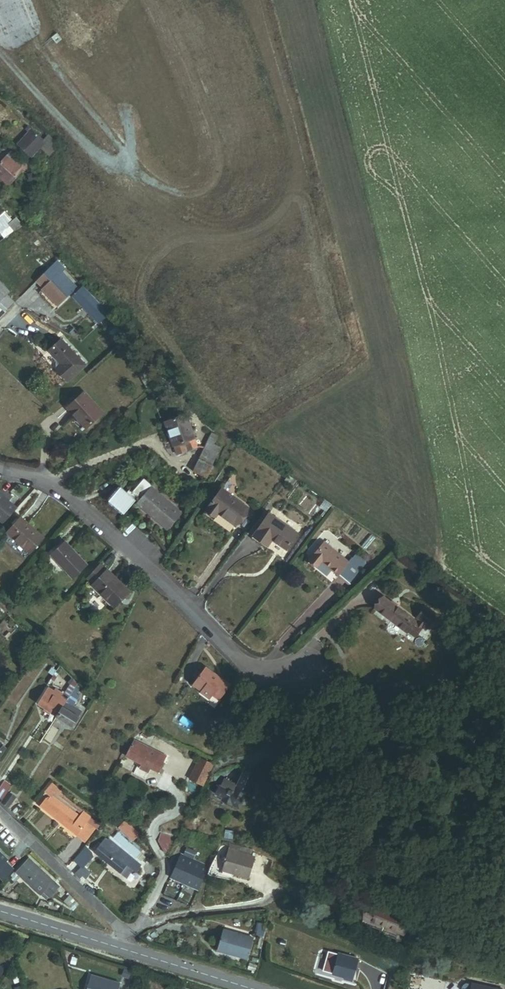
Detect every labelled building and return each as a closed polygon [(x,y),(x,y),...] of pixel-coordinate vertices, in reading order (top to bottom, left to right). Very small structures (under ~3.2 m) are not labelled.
[(34,169),(44,159),(28,142),(12,157),(25,170),(30,165),(34,169)] [(27,184),(6,164),(0,170),(0,192),(4,196),(14,188),(18,193),(27,184)] [(45,282),(56,272),(47,263),(37,272),(45,282)] [(58,271),(37,290),(44,298),(42,299),(57,316),(69,306),(69,305),(77,298),(63,282),(66,280),(58,271)] [(10,301),(13,298),(6,289),(0,294),(0,309),(2,307),(9,316),(17,310),(10,301)] [(108,327),(86,302),(82,305),(79,302),(73,307),(98,336),(108,327)] [(61,390),(82,372),(59,346),(46,358),(57,371),(50,377),(61,390)] [(144,399),(149,394),(141,378),(136,381),(144,399)] [(86,427),(101,413),(83,392),(67,406),(86,427)] [(178,460),(196,454),(185,418),(166,424),(178,460)] [(191,477),(204,483),(220,454),(212,450),(215,444),(211,441),(191,477)] [(144,483),(133,497),(141,503),(152,489),(144,483)] [(18,507),(0,491),(0,522),(3,524),(18,507)] [(135,511),(141,503),(133,497),(130,494),(124,502),(135,511)] [(151,496),(179,519),(181,517),(152,494),(151,496)] [(179,519),(151,496),(139,510),(167,533),(179,519)] [(233,533),(246,517),(219,497),(202,519),(212,527),(217,521),(233,533)] [(165,535),(167,533),(139,510),(137,512),(165,535)] [(284,560),(296,543),(268,522),(251,546),(266,556),(271,550),(284,560)] [(31,561),(47,546),(24,523),(9,538),(31,561)] [(356,560),(352,565),(327,545),(312,563),(321,571),(327,564),(353,586),(367,569),(356,560)] [(77,586),(90,572),(67,550),(54,564),(77,586)] [(89,587),(95,593),(109,579),(103,573),(89,587)] [(118,615),(132,600),(110,578),(109,579),(95,593),(118,615)] [(422,628),(390,602),(381,613),(413,638),(414,637),(421,628),(422,628)] [(445,624),(432,614),(424,624),(427,626),(424,631),(421,628),(414,637),(421,643),(431,630),(436,634),(440,635),(444,633),(445,628),(444,625),(445,624)] [(231,685),(204,669),(194,685),(204,691),(202,693),(202,694),(212,700),(214,696),(222,700),(231,685)] [(42,705),(54,715),(62,704),(50,695),(42,705)] [(69,727),(77,716),(62,704),(54,715),(69,727)] [(163,764),(159,762),(162,757),(138,740),(128,755),(142,764),(138,769),(147,775),(151,770),(156,774),(163,764)] [(9,749),(0,741),(0,759),(9,749)] [(212,770),(216,764),(206,758),(202,764),(212,770)] [(190,777),(203,785),(212,770),(202,764),(200,762),(190,777)] [(238,788),(225,782),(223,787),(220,786),(216,795),(226,799),(224,803),(241,811),(245,802),(248,803),(253,794),(251,793),(257,780),(245,774),(238,788)] [(83,843),(96,828),(52,788),(39,803),(83,843)] [(131,842),(140,835),(127,820),(118,826),(131,842)] [(16,848),(0,832),(0,846),(9,855),(16,848)] [(124,849),(129,842),(116,832),(111,839),(124,849)] [(159,844),(163,855),(172,839),(166,834),(159,844)] [(100,852),(110,860),(115,854),(104,845),(100,852)] [(220,860),(251,879),(258,867),(228,849),(220,860)] [(71,868),(82,856),(77,851),(66,864),(71,868)] [(110,860),(122,869),(127,863),(115,854),(110,860)] [(19,874),(53,909),(65,897),(31,862),(19,874)] [(85,879),(91,873),(82,863),(74,871),(78,875),(79,874),(85,879)] [(122,869),(128,873),(132,867),(127,863),(122,869)] [(404,915),(400,913),(399,916),(388,911),(390,908),(368,897),(359,916),(402,936),(409,920),(402,917),(404,915)] [(80,922),(85,918),(76,907),(71,912),(80,922)] [(400,940),(402,936),(359,916),(357,920),(400,940)] [(217,946),(245,956),(252,934),(225,925),(217,946)] [(358,959),(338,954),(332,975),(345,978),(344,979),(353,981),(358,959)] [(122,976),(131,979),(133,973),(124,970),(122,976)] [(130,981),(137,983),(138,979),(139,975),(133,973),(131,979),(130,981)] [(120,984),(91,975),(87,988),(118,988),(120,984)] [(137,983),(130,981),(128,988),(129,988),(135,988),(137,983)]
